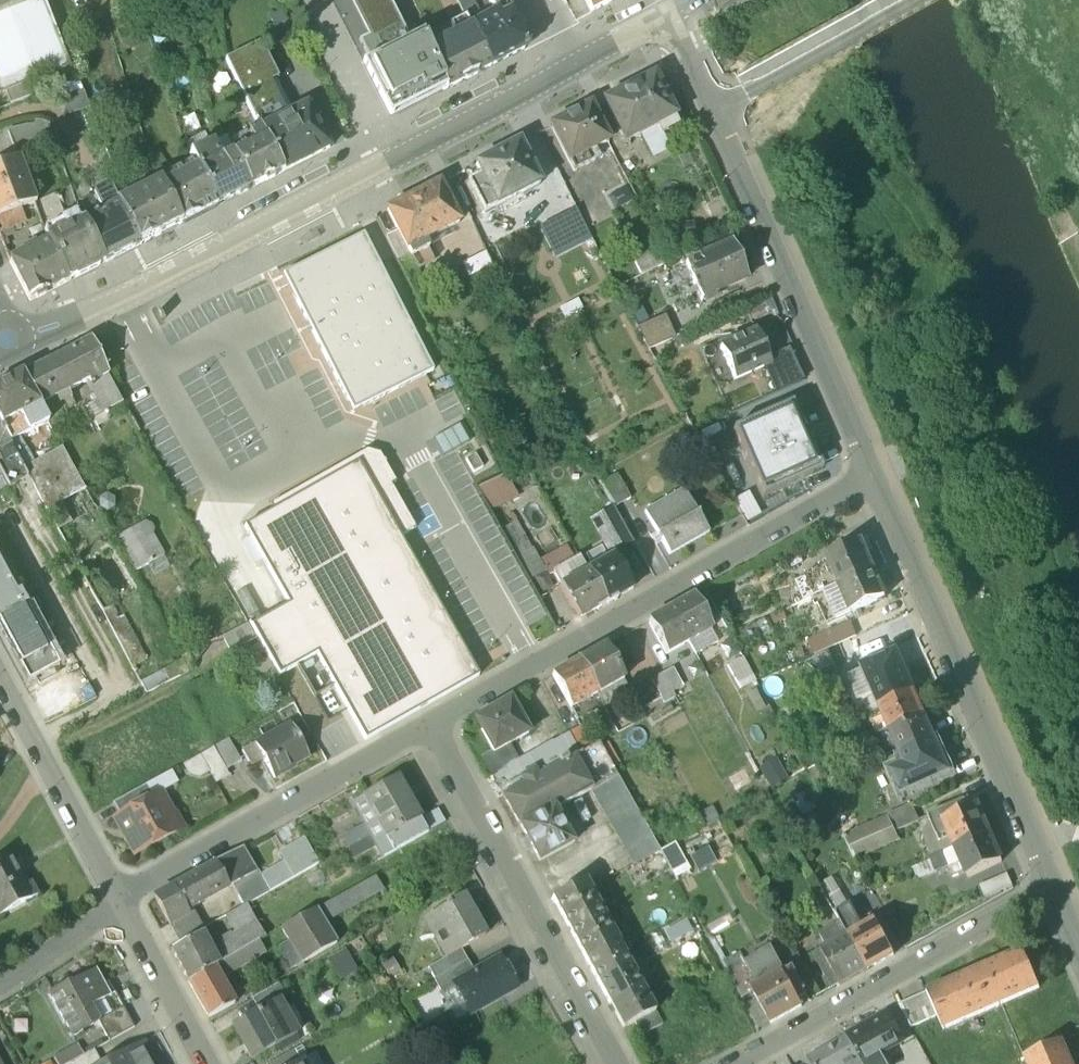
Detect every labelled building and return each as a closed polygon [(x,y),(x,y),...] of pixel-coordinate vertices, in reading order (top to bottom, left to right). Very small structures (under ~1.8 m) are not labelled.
[(70,69),(43,0),(0,0),(0,95),(70,69)] [(369,63),(410,43),(389,0),(354,0),(372,36),(359,42),(369,63)] [(471,0),(456,0),(464,19),(470,29),(483,23),(471,0)] [(470,29),(490,68),(525,51),(527,44),(505,0),(493,0),(489,2),(496,17),(483,23),(470,29)] [(591,14),(619,0),(583,0),(591,14)] [(470,29),(464,19),(451,26),(457,36),(428,50),(448,91),(490,68),(470,29)] [(422,37),(410,43),(369,63),(363,66),(387,117),(442,91),(443,93),(448,91),(428,50),(422,37)] [(260,129),(282,118),(266,85),(279,79),(261,43),(226,60),(260,129)] [(636,85),(637,87),(621,95),(620,94),(619,94),(618,93),(606,99),(607,100),(606,101),(607,102),(604,104),(625,144),(657,128),(661,135),(675,128),(671,120),(674,119),(653,78),(650,80),(650,78),(649,79),(648,78),(636,84),(637,85),(636,85)] [(83,92),(62,99),(67,114),(88,106),(83,92)] [(282,118),(260,129),(259,129),(282,174),(329,150),(307,106),(282,118)] [(607,144),(589,108),(550,128),(569,164),(574,173),(590,165),(589,164),(595,161),(591,153),(607,144)] [(260,129),(253,115),(241,121),(248,134),(259,129),(260,129)] [(27,126),(16,129),(8,132),(18,160),(19,159),(56,144),(49,125),(42,122),(35,122),(33,127),(32,126),(27,126)] [(253,144),(240,151),(235,144),(230,147),(234,154),(251,190),(282,174),(259,129),(248,134),(253,144)] [(211,144),(190,155),(195,164),(217,207),(251,190),(234,154),(219,161),(211,144)] [(519,144),(476,167),(480,175),(497,208),(540,185),(519,144)] [(166,167),(157,150),(149,154),(154,173),(161,170),(166,167)] [(0,167),(0,218),(20,210),(36,204),(19,159),(18,160),(0,167)] [(195,164),(166,180),(161,170),(154,173),(159,183),(182,225),(217,207),(195,164)] [(497,208),(480,175),(469,181),(485,214),(497,208)] [(182,225),(159,183),(117,205),(139,247),(182,225)] [(109,186),(92,194),(94,198),(78,206),(80,214),(81,214),(84,223),(83,224),(105,264),(139,247),(117,205),(110,190),(109,186)] [(439,186),(387,213),(397,232),(411,258),(430,249),(426,241),(459,224),(439,186)] [(0,218),(0,233),(26,223),(20,210),(0,218)] [(80,214),(44,232),(48,243),(69,283),(105,264),(83,224),(84,223),(81,214),(80,214)] [(411,258),(397,232),(385,238),(409,283),(421,278),(411,258)] [(283,277),(353,413),(434,372),(363,236),(283,277)] [(35,244),(23,250),(25,255),(9,263),(30,303),(69,283),(48,243),(37,249),(35,244)] [(731,246),(699,260),(715,296),(747,282),(731,246)] [(639,278),(666,264),(658,249),(631,263),(639,278)] [(699,303),(715,296),(699,260),(683,267),(699,303)] [(648,350),(670,340),(660,317),(637,328),(643,342),(648,350)] [(730,345),(739,341),(737,335),(709,347),(718,369),(726,366),(720,351),(730,346),(730,345)] [(742,341),(741,340),(739,341),(730,345),(730,346),(720,351),(726,366),(734,383),(770,367),(756,335),(742,341)] [(89,342),(22,377),(40,407),(46,404),(56,420),(66,414),(57,398),(88,382),(96,396),(92,398),(95,404),(100,402),(107,414),(124,405),(115,389),(89,342)] [(0,388),(0,426),(9,442),(9,443),(19,439),(49,423),(40,407),(22,377),(0,388)] [(789,405),(732,431),(764,498),(820,472),(789,405)] [(0,426),(0,446),(9,442),(0,426)] [(26,448),(24,449),(19,439),(9,443),(32,485),(33,486),(44,480),(34,463),(26,448)] [(9,442),(0,446),(10,465),(6,467),(20,493),(32,485),(9,443),(9,442)] [(61,448),(34,463),(44,480),(33,486),(45,510),(46,509),(58,530),(71,523),(59,503),(84,489),(61,448)] [(366,456),(272,509),(275,515),(359,467),(400,539),(415,530),(392,489),(395,487),(378,457),(366,456)] [(365,744),(479,679),(400,539),(359,467),(275,515),(246,531),(290,607),(252,628),(282,681),(318,661),(365,744)] [(508,472),(481,484),(491,509),(519,497),(508,472)] [(631,499),(617,475),(602,483),(616,507),(631,499)] [(682,489),(653,505),(657,512),(647,517),(669,556),(708,535),(682,489)] [(545,549),(561,542),(541,496),(525,503),(545,549)] [(614,510),(593,521),(611,553),(632,542),(614,510)] [(145,522),(116,538),(135,572),(164,555),(153,534),(155,530),(151,524),(145,522)] [(862,543),(827,558),(830,563),(840,587),(874,572),(862,543)] [(615,557),(626,578),(647,566),(635,546),(615,557)] [(518,557),(530,580),(544,572),(531,549),(518,557)] [(562,587),(588,572),(580,557),(553,572),(562,587)] [(615,557),(588,572),(607,606),(617,601),(616,599),(633,590),(626,578),(615,557)] [(27,607),(0,558),(0,622),(27,607)] [(816,597),(840,587),(830,563),(806,573),(816,597)] [(588,572),(562,587),(580,620),(596,610),(597,612),(607,606),(588,572)] [(874,572),(840,587),(852,614),(886,599),(874,572)] [(711,629),(694,597),(671,610),(689,642),(711,629)] [(103,610),(132,667),(146,660),(123,615),(118,617),(112,606),(103,610)] [(0,622),(0,626),(31,682),(60,667),(27,607),(0,622)] [(689,642),(671,610),(648,623),(666,655),(689,642)] [(247,623),(220,637),(228,651),(256,637),(247,623)] [(852,623),(829,633),(835,647),(858,637),(852,623)] [(816,653),(832,647),(827,633),(811,639),(816,653)] [(256,637),(228,651),(238,670),(244,667),(257,689),(279,677),(256,637)] [(891,641),(866,652),(871,663),(896,652),(891,641)] [(624,679),(606,647),(579,662),(597,694),(624,679)] [(897,655),(863,670),(872,691),(880,709),(914,694),(897,655)] [(728,668),(741,691),(757,683),(744,659),(728,668)] [(597,694),(579,662),(552,677),(571,709),(597,694)] [(113,684),(102,664),(92,670),(102,689),(113,684)] [(175,665),(140,683),(146,694),(181,676),(175,665)] [(670,666),(661,672),(671,691),(681,685),(670,666)] [(858,697),(872,691),(863,670),(849,676),(858,697)] [(660,671),(649,677),(662,702),(674,695),(671,691),(661,672),(660,671)] [(624,679),(597,694),(603,705),(604,706),(630,691),(624,679)] [(597,694),(571,709),(576,719),(603,705),(597,694)] [(914,694),(880,709),(883,715),(890,732),(924,717),(914,694)] [(528,734),(510,700),(475,720),(494,753),(511,743),(528,734)] [(280,712),(288,727),(291,726),(300,742),(311,736),(294,704),(280,712)] [(890,732),(883,715),(871,720),(878,737),(890,732)] [(924,717),(890,732),(900,754),(901,756),(934,741),(924,717)] [(300,742),(291,726),(288,727),(255,746),(262,759),(275,781),(296,768),(295,767),(309,759),(300,742)] [(583,726),(569,734),(580,754),(594,746),(583,726)] [(890,732),(878,737),(888,759),(900,754),(890,732)] [(504,770),(510,782),(534,769),(539,776),(560,764),(559,761),(566,757),(568,760),(580,754),(569,734),(521,760),(504,770)] [(214,749),(226,771),(242,762),(229,740),(214,749)] [(901,756),(900,756),(905,768),(892,774),(901,795),(950,774),(940,752),(939,753),(934,741),(901,756)] [(494,753),(504,770),(521,760),(511,743),(494,753)] [(539,776),(502,797),(520,828),(520,827),(521,828),(555,810),(591,790),(617,775),(599,743),(594,746),(580,754),(568,760),(560,764),(539,776)] [(213,778),(226,771),(214,749),(201,758),(213,778)] [(208,772),(200,758),(185,766),(189,773),(202,776),(208,772)] [(510,782),(498,789),(502,797),(539,776),(534,769),(510,782)] [(617,775),(591,790),(634,866),(660,851),(617,775)] [(421,821),(397,779),(363,798),(387,840),(421,821)] [(147,785),(113,804),(120,817),(154,798),(147,785)] [(120,817),(116,819),(136,855),(175,834),(166,817),(171,814),(160,794),(154,798),(120,817)] [(382,855),(392,849),(387,840),(363,798),(353,804),(366,827),(364,828),(370,837),(371,836),(377,846),(382,855)] [(911,802),(888,812),(888,814),(895,830),(919,820),(911,802)] [(943,822),(957,816),(953,806),(926,818),(929,826),(926,828),(924,832),(923,835),(923,838),(923,841),(931,860),(955,850),(943,822)] [(957,816),(943,822),(955,850),(990,835),(977,807),(957,816)] [(555,810),(521,828),(540,863),(573,844),(555,810)] [(895,830),(888,814),(841,835),(854,858),(899,839),(895,830)] [(421,821),(387,840),(392,849),(426,830),(421,821)] [(349,849),(370,837),(364,828),(344,839),(349,849)] [(990,835),(955,850),(965,872),(968,878),(1002,864),(990,835)] [(354,858),(377,846),(371,836),(370,837),(349,849),(354,858)] [(283,859),(294,878),(318,864),(304,838),(280,852),(283,859)] [(965,872),(955,850),(931,860),(929,861),(936,876),(947,871),(951,878),(965,872)] [(243,851),(216,866),(230,889),(234,886),(256,874),(243,851)] [(8,856),(0,860),(0,913),(2,916),(38,897),(31,883),(25,886),(8,856)] [(283,859),(260,872),(271,891),(294,878),(283,859)] [(216,866),(156,899),(170,925),(190,915),(188,911),(193,909),(230,889),(216,866)] [(256,874),(234,886),(245,906),(271,891),(260,872),(256,874)] [(1009,874),(981,886),(986,898),(1014,886),(1009,874)] [(377,876),(317,910),(325,923),(384,890),(377,876)] [(619,944),(585,881),(551,900),(586,963),(618,945),(619,944)] [(462,899),(445,908),(446,909),(426,921),(435,937),(441,934),(453,955),(462,950),(484,938),(462,899)] [(224,940),(207,948),(217,967),(259,942),(273,934),(255,905),(217,927),(224,940)] [(840,922),(848,938),(862,930),(849,907),(835,914),(840,922)] [(190,915),(170,925),(178,941),(203,928),(193,909),(188,911),(190,915)] [(317,910),(282,929),(290,943),(276,950),(289,973),(337,944),(325,923),(317,910)] [(828,949),(848,938),(840,922),(819,933),(828,949)] [(862,930),(848,938),(867,972),(894,957),(875,923),(862,930)] [(207,948),(201,936),(172,952),(188,983),(217,967),(207,948)] [(828,949),(822,953),(831,969),(841,987),(867,972),(848,938),(828,949)] [(217,967),(215,969),(218,973),(220,977),(224,976),(265,952),(259,942),(217,967)] [(618,945),(586,963),(599,985),(631,968),(618,945)] [(453,955),(429,969),(436,980),(468,962),(462,950),(453,955)] [(746,965),(746,966),(758,987),(752,990),(753,992),(754,995),(755,994),(772,1025),(803,1008),(796,997),(805,992),(793,971),(785,976),(783,973),(771,951),(746,965)] [(346,952),(329,961),(338,977),(355,968),(346,952)] [(969,975),(927,993),(927,994),(938,1019),(943,1032),(1039,990),(1023,952),(981,970),(980,970),(969,975)] [(831,969),(822,953),(814,957),(823,973),(831,969)] [(746,965),(740,954),(724,963),(723,964),(742,998),(753,992),(752,990),(758,987),(746,966),(746,965)] [(436,980),(435,980),(443,994),(456,987),(455,986),(476,974),(469,961),(436,980)] [(476,974),(455,986),(456,987),(471,1015),(516,989),(500,961),(476,974)] [(220,977),(218,973),(215,969),(217,967),(188,983),(209,1019),(234,1005),(220,977)] [(631,968),(599,985),(610,1006),(642,989),(631,968)] [(96,970),(49,996),(73,1038),(94,1026),(86,1011),(111,997),(96,970)] [(252,999),(260,1013),(278,1003),(286,998),(278,984),(252,999)] [(456,987),(443,994),(458,1022),(471,1015),(456,987)] [(642,989),(610,1006),(623,1030),(632,1025),(654,1014),(655,1013),(642,989)] [(938,1019),(927,994),(898,1006),(911,1030),(938,1019)] [(297,1036),(278,1003),(260,1013),(234,1027),(252,1061),(297,1036)] [(124,1008),(98,1022),(110,1043),(135,1029),(124,1008)] [(654,1014),(632,1025),(639,1037),(660,1025),(654,1014)] [(847,1039),(861,1063),(864,1063),(879,1056),(901,1043),(887,1017),(847,1039)] [(808,1061),(810,1063),(861,1063),(847,1039),(808,1061)] [(1024,1060),(1026,1063),(1072,1063),(1063,1043),(1024,1060)] [(154,1063),(143,1044),(107,1063),(152,1063),(154,1063)] [(76,1062),(70,1050),(46,1063),(72,1063),(76,1062)] [(94,1052),(76,1062),(72,1063),(101,1063),(94,1052)] [(273,1063),(293,1063),(289,1055),(273,1063)] [(879,1056),(864,1063),(883,1063),(879,1056)]
